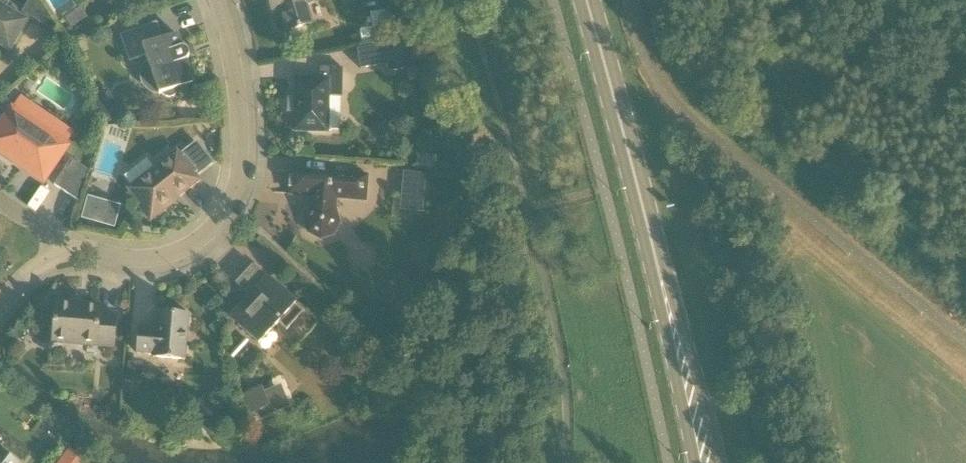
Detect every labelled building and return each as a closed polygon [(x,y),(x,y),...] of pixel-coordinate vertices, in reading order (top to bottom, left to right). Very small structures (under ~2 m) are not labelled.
[(10,51),(28,21),(6,8),(9,4),(3,0),(0,0),(0,45),(10,51)] [(51,20),(37,0),(29,0),(22,12),(47,27),(51,20)] [(273,13),(281,11),(287,31),(312,24),(306,4),(318,0),(269,0),(273,13)] [(364,37),(388,36),(387,10),(373,11),(374,32),(363,32),(364,37)] [(146,56),(148,62),(145,63),(142,68),(140,72),(140,78),(141,83),(144,88),(148,91),(152,93),(155,94),(157,94),(159,94),(159,95),(162,94),(166,97),(170,98),(174,96),(177,93),(178,89),(193,83),(186,61),(187,60),(188,58),(189,56),(189,55),(189,52),(188,50),(186,49),(185,48),(183,47),(181,47),(177,34),(163,39),(157,22),(121,35),(129,61),(146,56)] [(405,41),(365,48),(368,67),(395,62),(396,69),(410,67),(405,41)] [(289,112),(295,112),(295,131),(328,132),(328,129),(340,129),(340,112),(328,112),(328,90),(343,91),(343,88),(349,88),(350,70),(343,70),(343,68),(321,68),(320,80),(296,79),(295,99),(289,99),(289,112)] [(115,106),(101,112),(105,124),(119,118),(115,106)] [(0,125),(0,153),(44,183),(69,146),(12,108),(0,125)] [(152,217),(156,217),(162,213),(162,209),(199,180),(177,152),(129,189),(142,206),(142,210),(146,216),(150,217),(151,217),(152,217)] [(72,160),(54,186),(79,202),(89,171),(72,160)] [(367,176),(292,171),(290,195),(317,197),(316,207),(311,208),(305,220),(309,233),(321,239),(334,235),(340,223),(336,210),(333,209),(334,198),(366,200),(367,176)] [(403,172),(401,210),(425,212),(427,174),(403,172)] [(88,201),(81,224),(115,233),(121,210),(88,201)] [(287,331),(304,313),(252,265),(236,283),(251,298),(232,319),(259,344),(279,323),(287,331)] [(100,306),(56,302),(53,342),(114,347),(117,315),(100,314),(100,306)] [(155,329),(139,328),(137,353),(153,354),(153,357),(185,360),(189,314),(157,311),(155,329)] [(128,362),(127,380),(142,381),(143,363),(128,362)] [(251,414),(262,410),(265,418),(290,406),(281,385),(264,393),(262,388),(244,396),(251,414)] [(0,450),(0,462),(17,462),(0,450)]
